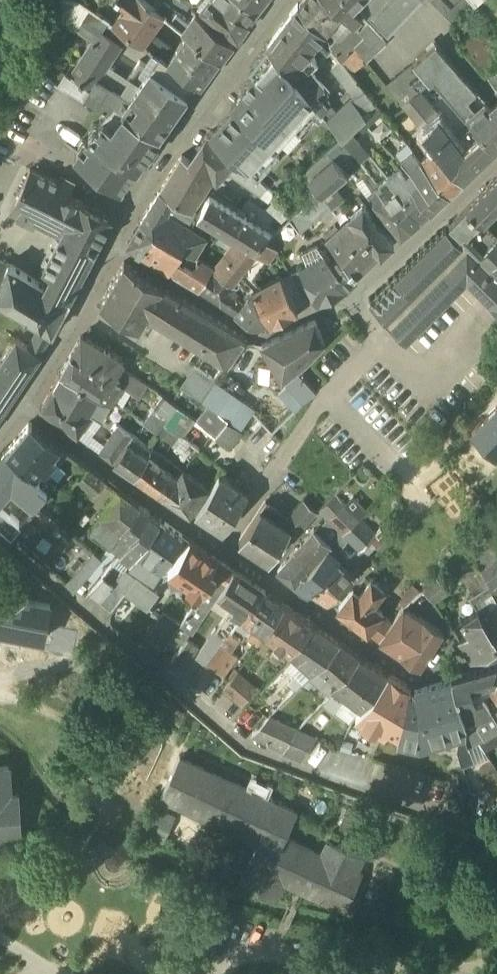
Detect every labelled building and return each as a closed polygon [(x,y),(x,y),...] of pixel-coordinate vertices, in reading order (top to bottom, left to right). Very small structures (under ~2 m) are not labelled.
[(93,37),(100,27),(107,17),(82,0),(46,0),(43,4),(93,37)] [(143,40),(148,33),(164,11),(157,5),(150,0),(125,0),(127,2),(114,21),(128,30),(143,40)] [(183,26),(189,19),(165,0),(162,0),(157,5),(164,11),(183,26)] [(202,4),(238,33),(247,21),(256,8),(245,0),(205,0),(202,4)] [(256,8),(263,0),(245,0),(256,8)] [(334,19),(315,0),(299,0),(298,2),(326,30),(334,19)] [(334,19),(342,9),(334,0),(315,0),(334,19)] [(354,21),(361,13),(364,9),(357,1),(358,0),(334,0),(342,9),(343,10),(354,21)] [(388,32),(420,0),(358,0),(357,1),(364,9),(388,32)] [(453,16),(474,0),(436,0),(453,16)] [(483,7),(496,23),(496,0),(493,0),(483,7)] [(289,13),(287,16),(311,46),(316,41),(316,42),(326,30),(298,2),(289,13)] [(195,11),(189,19),(183,26),(188,30),(219,54),(221,56),(232,41),(233,40),(195,11)] [(310,48),(311,46),(287,16),(284,20),(267,42),(310,94),(315,90),(324,83),(309,65),(316,60),(315,54),(310,48)] [(100,27),(121,41),(128,30),(114,21),(107,17),(100,27)] [(355,42),(367,57),(387,38),(367,19),(360,26),(365,32),(355,41),(355,42)] [(356,23),(346,33),(355,41),(365,32),(360,26),(357,23),(356,23)] [(484,64),(496,55),(496,48),(494,45),(477,24),(461,38),(484,64)] [(71,70),(91,83),(93,84),(98,76),(121,41),(100,27),(93,37),(71,70)] [(188,30),(175,48),(167,57),(197,78),(200,81),(219,54),(188,30)] [(159,52),(167,57),(175,48),(154,33),(152,36),(148,33),(143,40),(159,52)] [(355,42),(355,41),(346,33),(339,40),(334,45),(332,47),(342,57),(343,56),(355,42)] [(335,37),(330,42),(327,45),(331,49),(332,47),(334,45),(339,40),(335,37)] [(478,125),(495,145),(496,144),(496,108),(492,102),(436,38),(413,57),(430,76),(418,86),(429,100),(445,88),(478,125)] [(247,165),(311,97),(310,94),(267,42),(249,65),(255,70),(241,85),(244,88),(231,102),(234,104),(210,131),(238,157),(247,165)] [(159,52),(150,64),(188,91),(197,78),(167,57),(159,52)] [(364,84),(343,56),(342,57),(333,66),(355,93),(364,84)] [(385,79),(401,99),(418,86),(430,76),(413,57),(385,79)] [(142,58),(119,90),(128,96),(150,64),(142,58)] [(496,63),(488,69),(496,80),(496,63)] [(128,96),(122,104),(159,131),(188,91),(150,64),(128,96)] [(65,80),(84,92),(91,83),(71,70),(65,80)] [(119,90),(98,76),(93,84),(91,83),(84,92),(108,107),(113,98),(122,104),(128,96),(119,90)] [(324,83),(315,90),(321,97),(330,90),(324,83)] [(376,99),(364,84),(355,93),(352,96),(364,111),(376,99)] [(401,99),(421,124),(438,110),(429,100),(418,86),(401,99)] [(326,103),(321,97),(315,90),(310,94),(311,97),(320,108),(326,103)] [(341,133),(342,135),(351,127),(352,126),(363,116),(365,113),(364,111),(352,96),(329,118),(341,133)] [(311,97),(247,165),(258,176),(279,152),(273,147),(293,126),(299,131),(320,108),(311,97)] [(142,156),(159,131),(122,104),(113,98),(108,107),(107,108),(112,112),(108,118),(103,115),(96,124),(101,128),(96,134),(92,130),(85,139),(90,143),(86,149),(81,146),(74,155),(120,187),(137,162),(136,161),(140,155),(142,156)] [(463,176),(495,145),(478,125),(461,139),(438,110),(421,124),(434,142),(463,176)] [(354,151),(358,156),(368,148),(351,127),(342,135),(354,151)] [(210,131),(199,148),(227,169),(238,157),(210,131)] [(334,153),(340,162),(354,151),(342,135),(341,133),(328,146),(329,147),(334,153)] [(396,148),(401,154),(412,145),(407,139),(396,148)] [(421,154),(450,188),(463,176),(434,142),(421,154)] [(439,198),(450,188),(421,154),(421,155),(412,145),(401,154),(409,164),(409,163),(412,166),(439,198)] [(219,179),(227,169),(199,148),(190,160),(205,169),(213,175),(218,178),(219,179)] [(383,177),(377,182),(411,224),(421,214),(387,172),(370,151),(364,157),(379,175),(380,174),(383,177)] [(308,174),(322,191),(347,170),(340,162),(334,153),(308,174)] [(182,154),(161,188),(177,197),(192,207),(213,175),(205,169),(190,160),(182,154)] [(227,169),(268,199),(274,191),(258,176),(247,165),(238,157),(227,169)] [(399,164),(387,172),(421,214),(432,204),(405,172),(399,164)] [(405,172),(432,204),(439,198),(412,166),(405,172)] [(45,283),(69,298),(112,217),(68,194),(68,193),(63,195),(61,199),(51,194),(59,180),(57,179),(30,167),(9,211),(22,217),(20,221),(34,228),(37,221),(61,233),(59,236),(56,235),(52,242),(55,244),(54,246),(51,245),(47,252),(50,254),(48,256),(45,255),(41,262),(45,264),(43,268),(51,272),(45,283)] [(277,193),(297,211),(322,191),(308,174),(304,168),(277,193)] [(482,214),(496,199),(496,172),(468,201),(482,214)] [(60,173),(57,179),(59,180),(51,194),(61,199),(63,195),(68,193),(68,194),(76,180),(60,173)] [(411,224),(377,182),(371,173),(366,177),(373,186),(368,190),(401,232),(411,224)] [(333,184),(323,192),(331,202),(333,204),(342,196),(333,184)] [(183,247),(193,253),(199,244),(204,236),(176,218),(168,213),(172,205),(177,197),(161,188),(160,189),(141,220),(155,229),(183,247)] [(300,228),(331,202),(323,192),(322,191),(297,211),(291,216),(300,228)] [(241,240),(253,248),(265,237),(270,233),(211,195),(199,214),(241,240)] [(181,211),(191,218),(196,212),(191,209),(191,208),(192,207),(177,197),(172,205),(181,211)] [(350,211),(351,212),(380,248),(382,251),(394,239),(363,200),(350,211)] [(482,248),(496,234),(496,232),(496,230),(482,214),(468,201),(451,218),(482,248)] [(168,213),(176,218),(181,211),(172,205),(168,213)] [(380,248),(351,212),(338,223),(335,220),(323,231),(345,255),(347,256),(352,252),(363,264),(380,248)] [(496,234),(482,248),(451,218),(424,245),(388,280),(371,297),(406,333),(467,274),(496,304),(496,235),(496,234)] [(127,243),(141,252),(155,229),(141,220),(127,243)] [(183,247),(155,229),(141,252),(169,269),(176,258),(183,247)] [(267,238),(255,249),(258,251),(266,259),(277,246),(267,238)] [(212,259),(209,263),(214,266),(212,268),(233,282),(236,277),(241,271),(257,251),(258,251),(255,249),(253,248),(241,240),(230,253),(221,265),(212,259)] [(303,248),(308,259),(308,258),(309,259),(325,250),(317,241),(303,248)] [(206,249),(199,244),(193,253),(198,256),(200,258),(206,249)] [(333,259),(325,250),(309,259),(308,258),(308,259),(300,263),(302,266),(319,297),(345,285),(356,275),(354,272),(341,258),(338,255),(333,259)] [(241,271),(256,286),(261,283),(255,272),(266,259),(258,251),(257,251),(241,271)] [(341,258),(354,272),(363,264),(352,252),(347,256),(345,255),(341,258)] [(210,271),(212,268),(214,266),(209,263),(200,258),(198,256),(196,259),(198,261),(197,263),(210,271)] [(52,330),(62,312),(69,298),(45,283),(8,261),(0,257),(0,299),(9,305),(40,323),(51,330),(52,330)] [(194,267),(176,258),(169,269),(199,287),(210,271),(197,263),(194,267)] [(100,301),(139,325),(147,310),(163,285),(124,261),(100,301)] [(291,271),(308,303),(319,297),(302,266),(291,271)] [(199,287),(232,308),(238,295),(228,290),(234,282),(233,282),(212,268),(210,271),(199,287)] [(240,282),(246,290),(252,288),(256,286),(241,271),(236,277),(233,282),(234,282),(237,284),(240,282)] [(281,273),(261,283),(256,286),(252,288),(268,321),(268,322),(298,308),(281,273)] [(163,285),(147,310),(156,316),(228,360),(244,337),(245,336),(163,285)] [(249,294),(245,299),(235,311),(250,320),(254,322),(264,322),(268,321),(252,288),(246,290),(249,294)] [(245,299),(238,295),(232,308),(235,311),(245,299)] [(147,330),(156,316),(147,310),(139,325),(147,330)] [(262,342),(282,378),(283,377),(296,366),(305,358),(325,339),(315,318),(262,342)] [(40,323),(34,333),(46,340),(51,330),(40,323)] [(0,362),(0,401),(5,404),(40,353),(46,341),(46,340),(34,333),(28,345),(17,337),(0,362)] [(71,353),(114,378),(120,367),(124,361),(81,335),(71,353)] [(61,370),(111,399),(121,383),(114,378),(71,353),(61,370)] [(181,386),(201,398),(216,378),(196,365),(181,386)] [(289,383),(304,399),(316,387),(296,366),(283,377),(289,383)] [(139,378),(120,367),(114,378),(121,383),(132,390),(139,378)] [(101,416),(111,399),(61,370),(52,385),(95,410),(94,412),(101,416)] [(132,390),(139,394),(147,383),(139,378),(132,390)] [(228,417),(241,426),(253,411),(257,408),(217,381),(203,400),(228,417)] [(132,390),(121,383),(111,399),(118,403),(121,406),(132,390)] [(279,392),(294,408),(304,399),(289,383),(279,392)] [(83,427),(94,412),(95,410),(52,385),(40,406),(77,434),(83,427)] [(143,421),(156,430),(164,420),(181,433),(201,450),(211,437),(214,433),(215,432),(176,404),(163,394),(143,421)] [(472,425),(492,446),(496,441),(496,400),(472,425)] [(35,473),(39,476),(46,468),(55,455),(53,453),(60,444),(30,420),(6,448),(35,473)] [(173,443),(181,433),(164,420),(156,430),(173,443)] [(127,440),(129,437),(132,433),(120,424),(106,444),(101,451),(113,460),(127,440)] [(77,434),(83,438),(89,431),(83,427),(77,434)] [(101,441),(89,431),(83,438),(96,448),(101,441)] [(138,437),(132,433),(129,437),(135,441),(138,437)] [(113,460),(134,475),(147,456),(148,455),(138,449),(127,440),(113,460)] [(96,448),(101,451),(106,444),(101,441),(96,448)] [(138,449),(148,455),(153,448),(144,441),(138,449)] [(63,445),(60,444),(53,453),(55,455),(63,445)] [(10,532),(19,522),(2,507),(16,490),(34,505),(48,489),(36,479),(39,476),(35,473),(6,448),(0,455),(0,523),(10,532)] [(164,456),(153,448),(148,455),(147,456),(158,464),(164,456)] [(158,464),(147,456),(134,475),(164,495),(177,477),(164,468),(158,464)] [(183,469),(177,477),(164,495),(190,513),(193,508),(208,489),(195,478),(189,474),(194,466),(191,464),(186,471),(183,469)] [(79,476),(96,489),(105,477),(89,465),(79,476)] [(36,479),(48,489),(48,490),(58,479),(46,468),(39,476),(36,479)] [(196,510),(224,529),(247,493),(220,475),(196,510)] [(89,527),(110,543),(139,502),(118,487),(118,488),(89,527)] [(74,587),(85,574),(101,555),(47,509),(57,497),(48,490),(48,489),(34,505),(19,522),(10,532),(74,587)] [(319,507),(329,517),(344,501),(335,491),(319,507)] [(354,491),(344,501),(329,517),(340,527),(355,513),(365,503),(354,491)] [(304,499),(286,515),(281,521),(290,527),(296,531),(316,509),(304,499)] [(260,507),(281,521),(286,515),(265,500),(260,507)] [(117,549),(121,551),(150,511),(139,502),(110,543),(117,549)] [(368,505),(365,503),(355,513),(340,527),(345,531),(359,515),(368,505)] [(270,559),(290,527),(281,521),(260,507),(239,539),(270,559)] [(130,560),(134,553),(160,518),(150,511),(121,551),(120,553),(130,560)] [(357,543),(361,547),(365,543),(364,542),(375,531),(359,515),(345,531),(357,543)] [(329,517),(316,530),(325,537),(331,526),(341,536),(345,531),(340,527),(329,517)] [(182,533),(160,518),(134,553),(157,569),(182,533)] [(496,576),(496,525),(494,521),(479,531),(482,535),(467,545),(479,562),(492,580),(496,576)] [(381,525),(375,531),(364,542),(365,543),(361,547),(357,551),(367,561),(375,552),(376,553),(393,537),(381,525)] [(316,529),(296,550),(312,564),(328,546),(330,543),(333,545),(341,536),(331,526),(325,537),(316,530),(316,529)] [(218,558),(190,538),(168,572),(171,584),(181,582),(200,594),(208,584),(216,572),(210,568),(218,558)] [(94,580),(117,549),(110,543),(101,555),(85,574),(94,580)] [(353,547),(357,551),(361,547),(357,543),(353,547)] [(472,568),(479,562),(467,545),(459,552),(472,568)] [(340,557),(332,550),(328,546),(312,564),(295,583),(308,592),(312,587),(340,557)] [(295,583),(312,564),(296,550),(279,568),(295,583)] [(472,568),(459,552),(451,560),(463,575),(472,568)] [(122,570),(130,560),(120,553),(113,562),(122,570)] [(355,571),(340,557),(312,587),(327,596),(355,571)] [(216,572),(208,584),(218,592),(234,568),(224,562),(218,558),(210,568),(216,572)] [(475,591),(492,580),(479,562),(472,568),(463,575),(475,591)] [(216,628),(225,634),(248,601),(255,603),(265,589),(234,568),(218,592),(234,603),(227,614),(216,628)] [(446,596),(443,593),(448,588),(437,575),(422,587),(433,600),(436,604),(446,596)] [(100,601),(101,598),(113,583),(102,576),(89,593),(100,601)] [(125,590),(147,606),(158,592),(147,585),(136,576),(125,590)] [(371,577),(359,593),(373,603),(385,588),(371,577)] [(492,580),(475,591),(469,594),(476,604),(494,592),(496,590),(496,587),(494,583),(492,580)] [(113,582),(113,583),(101,598),(113,606),(125,590),(113,582)] [(398,600),(404,604),(421,589),(413,582),(398,600)] [(210,603),(218,592),(208,584),(200,594),(181,622),(176,629),(174,632),(184,639),(210,603)] [(43,638),(50,603),(24,597),(25,591),(0,585),(0,629),(43,638)] [(383,611),(373,603),(359,593),(353,588),(337,607),(367,630),(368,630),(381,613),(383,611)] [(250,622),(264,632),(285,603),(265,589),(255,603),(248,601),(225,634),(213,650),(224,658),(230,650),(243,631),(250,622)] [(218,592),(210,603),(227,614),(234,603),(218,592)] [(482,612),(496,637),(496,602),(482,612)] [(290,650),(294,654),(318,626),(285,603),(264,632),(290,650)] [(392,621),(391,621),(408,632),(396,649),(420,665),(443,630),(404,604),(392,621)] [(176,629),(181,622),(162,609),(158,616),(176,629)] [(496,649),(496,637),(482,612),(462,624),(467,631),(459,636),(471,657),(473,657),(492,651),(496,649)] [(392,621),(381,613),(368,630),(380,638),(391,621),(392,621)] [(176,629),(158,616),(143,636),(162,648),(174,632),(176,629)] [(379,638),(396,649),(408,632),(391,621),(380,638),(379,638)] [(259,640),(264,632),(250,622),(243,631),(259,640)] [(318,626),(294,654),(312,669),(340,640),(318,626)] [(197,656),(205,661),(213,650),(225,634),(216,628),(207,642),(197,656)] [(171,658),(183,667),(198,645),(187,638),(171,658)] [(332,684),(336,687),(363,657),(359,654),(340,640),(312,669),(308,673),(327,691),(332,684)] [(224,658),(213,650),(205,661),(223,674),(231,664),(224,658)] [(224,658),(231,664),(238,655),(230,650),(224,658)] [(312,669),(294,654),(285,664),(302,679),(308,673),(312,669)] [(345,693),(361,706),(388,672),(363,657),(336,687),(345,693)] [(496,694),(496,663),(475,670),(480,683),(488,680),(493,688),(496,694)] [(223,689),(241,704),(256,686),(237,670),(223,689)] [(472,717),(491,710),(490,708),(483,696),(493,688),(488,680),(480,683),(475,670),(470,672),(453,677),(466,720),(472,717)] [(388,726),(399,734),(408,693),(402,689),(406,683),(388,672),(361,706),(355,715),(385,732),(388,726)] [(450,737),(450,736),(452,729),(465,733),(466,720),(453,677),(415,689),(413,689),(413,692),(408,693),(399,734),(397,740),(421,745),(423,738),(435,741),(437,734),(450,737)] [(411,686),(406,683),(402,689),(408,693),(411,686)] [(345,693),(336,687),(325,698),(336,707),(345,693)] [(345,693),(336,707),(334,709),(350,721),(355,715),(361,706),(345,693)] [(484,736),(496,728),(496,720),(491,710),(472,717),(484,736)] [(251,733),(283,748),(295,728),(269,715),(251,733)] [(298,729),(295,728),(283,748),(302,758),(316,738),(298,729)] [(465,737),(465,733),(452,729),(450,736),(459,738),(457,749),(462,765),(474,762),(468,744),(465,737)] [(169,780),(179,759),(167,752),(157,775),(169,780)] [(276,897),(283,881),(285,876),(281,875),(296,842),(284,836),(296,810),(264,796),(180,756),(179,759),(169,780),(161,796),(247,836),(249,831),(261,837),(259,841),(241,881),(276,897)] [(10,794),(8,766),(0,766),(0,839),(21,838),(18,794),(10,794)] [(247,836),(259,841),(261,837),(249,831),(247,836)] [(322,854),(296,842),(281,875),(285,876),(283,881),(294,886),(296,880),(304,884),(302,889),(336,905),(337,904),(347,901),(348,901),(353,890),(362,873),(356,870),(362,857),(348,850),(346,853),(341,851),(342,848),(328,841),(322,854)] [(296,880),(294,886),(302,889),(304,884),(296,880)] [(337,904),(336,905),(353,913),(361,894),(353,890),(348,901),(347,901),(337,904)]
